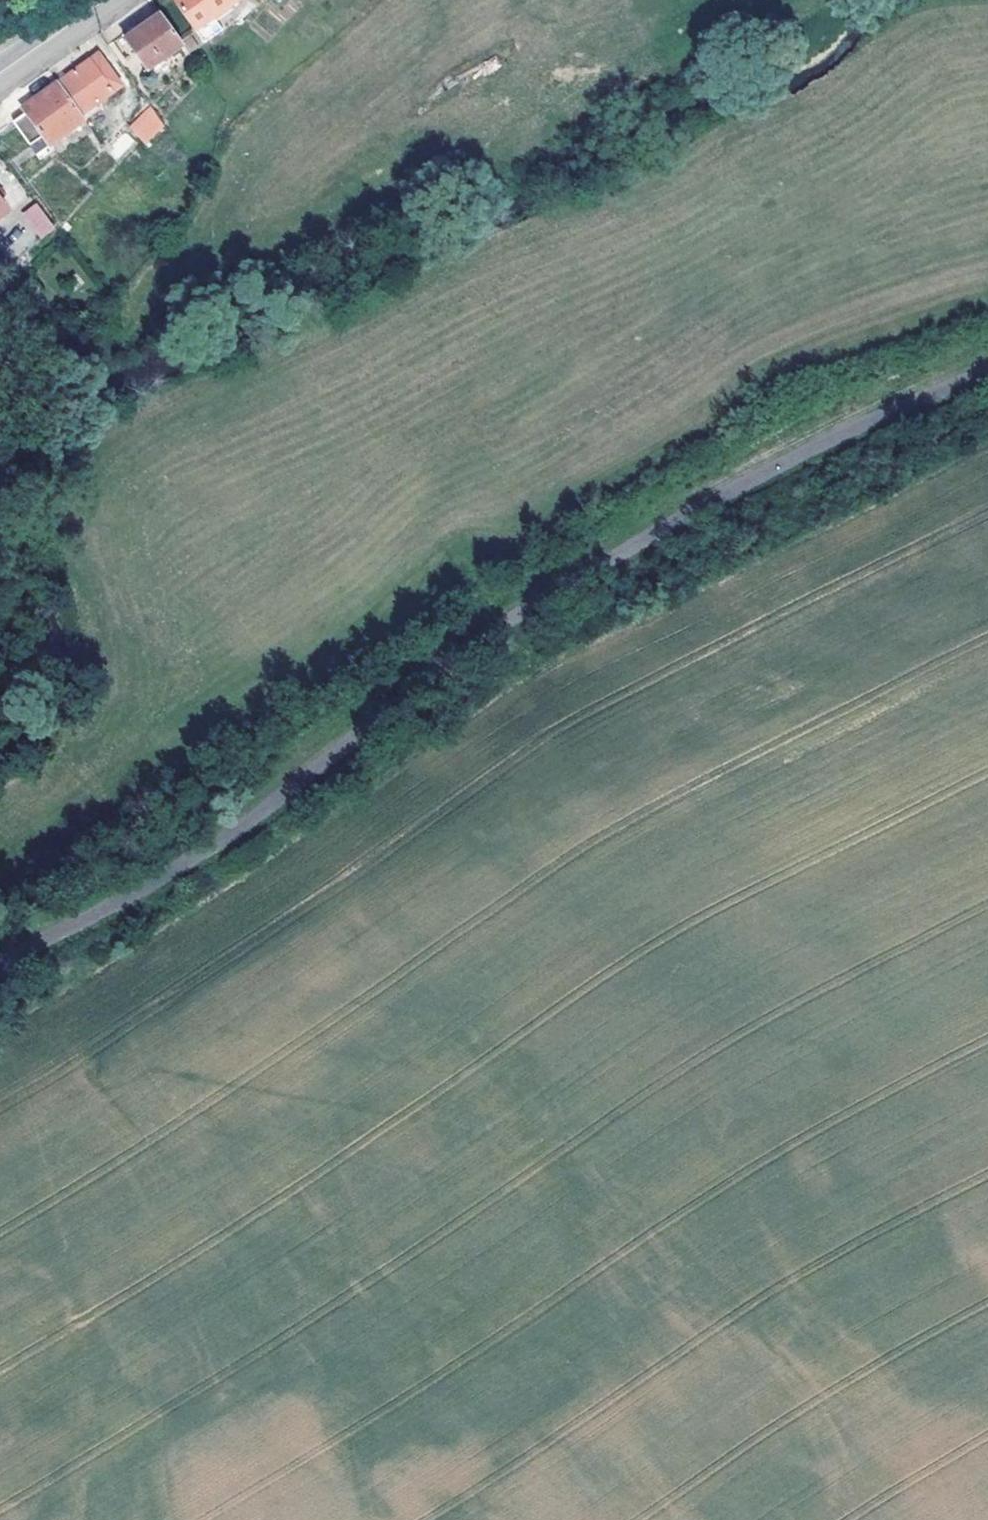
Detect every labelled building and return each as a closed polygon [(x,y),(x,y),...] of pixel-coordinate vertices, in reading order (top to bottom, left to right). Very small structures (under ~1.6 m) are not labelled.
[(174,1),(196,31),(235,0),(176,0),(174,1)] [(149,70),(185,45),(162,15),(146,25),(126,38),(149,70)] [(92,61),(60,83),(83,114),(121,85),(100,55),(92,61)] [(86,118),(83,114),(60,83),(24,109),(27,113),(16,121),(32,143),(42,135),(49,144),(86,118)] [(127,129),(147,146),(167,124),(148,107),(127,129)] [(9,210),(0,199),(0,217),(9,210)] [(39,239),(54,229),(37,202),(22,213),(39,239)]
